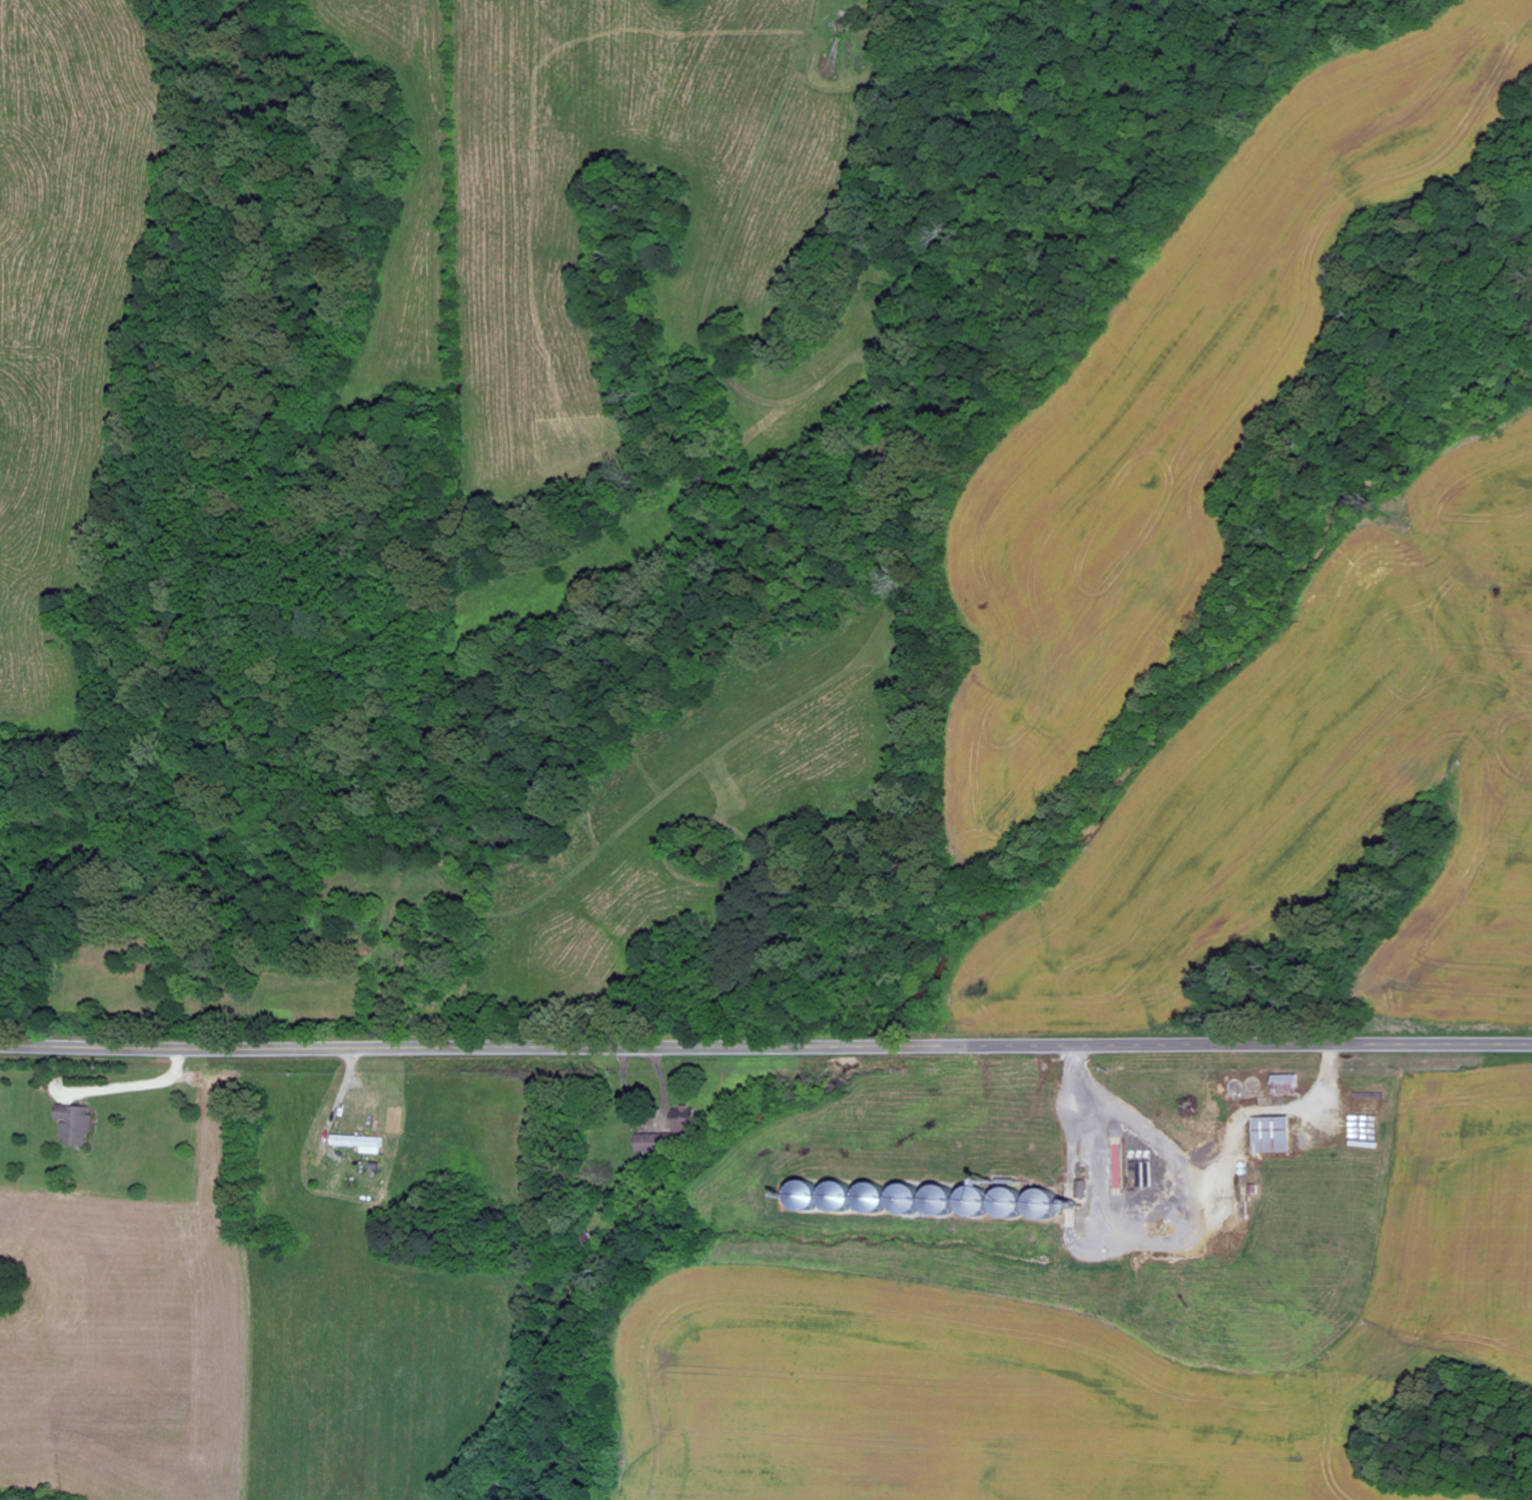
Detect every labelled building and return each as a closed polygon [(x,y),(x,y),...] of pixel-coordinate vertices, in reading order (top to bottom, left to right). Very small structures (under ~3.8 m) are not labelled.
[(92,1108),(56,1106),(55,1121),(62,1121),(61,1144),(87,1145),(87,1135),(91,1135),(92,1108)] [(343,1145),(343,1137),(332,1137),(332,1145),(343,1145)] [(361,1154),(381,1154),(381,1138),(351,1137),(351,1147),(361,1147),(361,1154)]
